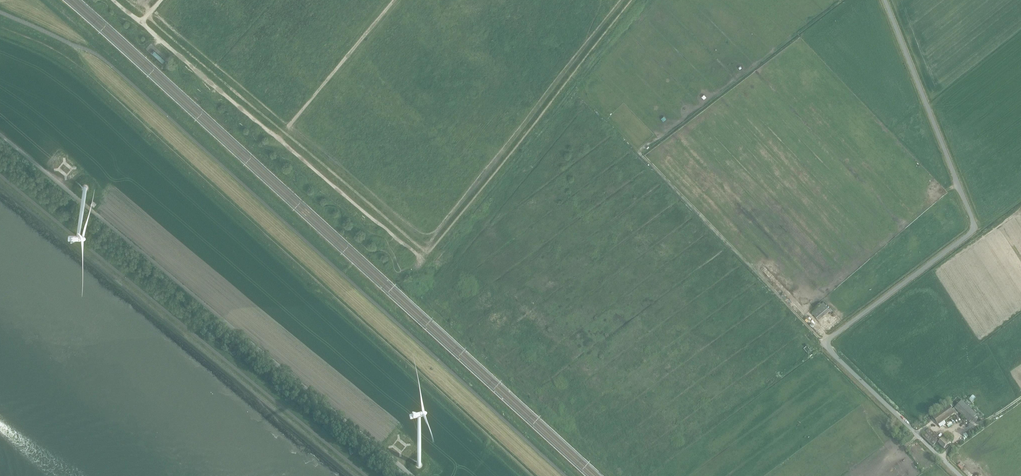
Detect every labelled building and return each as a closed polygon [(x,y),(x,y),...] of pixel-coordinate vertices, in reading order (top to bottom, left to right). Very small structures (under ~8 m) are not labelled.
[(152,53),(163,63),(166,60),(155,50),(152,53)] [(823,301),(812,311),(817,317),(828,308),(823,301)] [(804,349),(810,357),(813,354),(807,346),(804,349)] [(976,415),(962,401),(955,408),(969,422),(976,415)] [(949,405),(948,406),(933,416),(939,425),(944,421),(955,414),(949,405)] [(923,436),(933,446),(940,439),(930,429),(923,436)] [(938,443),(944,449),(951,441),(945,435),(938,443)]
